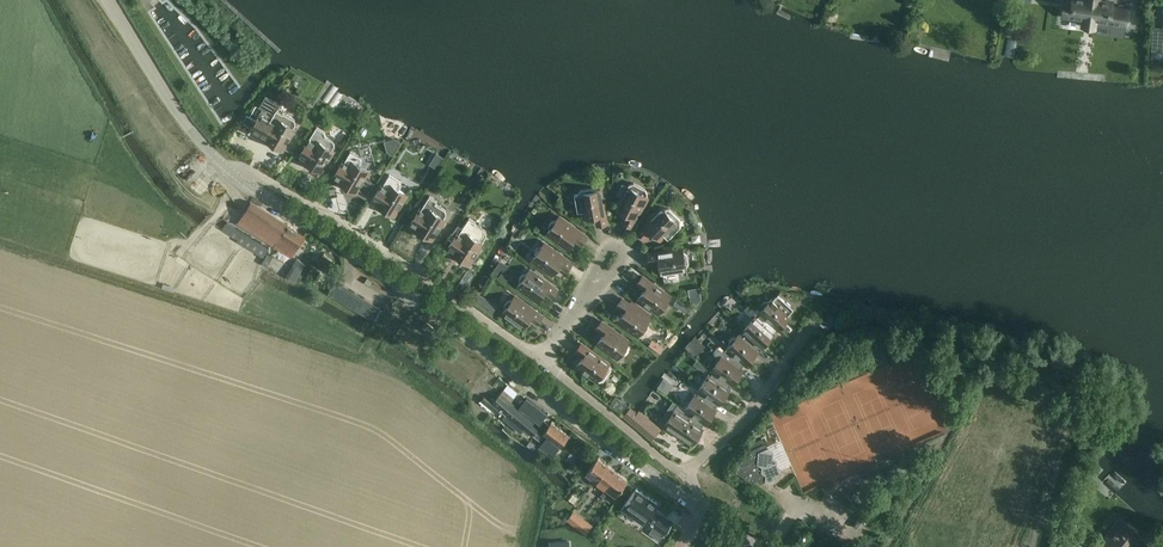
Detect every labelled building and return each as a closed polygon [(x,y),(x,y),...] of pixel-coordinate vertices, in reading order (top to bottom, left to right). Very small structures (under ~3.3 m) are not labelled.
[(1060,18),(1080,20),(1079,27),(1096,30),(1097,22),(1110,24),(1109,34),(1124,37),(1125,26),(1128,27),(1130,7),(1113,5),(1114,0),(1062,0),(1060,18)] [(1150,50),(1162,51),(1162,36),(1162,27),(1152,26),(1150,50)] [(247,115),(243,122),(252,127),(251,129),(253,130),(260,134),(267,138),(266,140),(273,144),(274,147),(277,149),(280,148),(282,149),(295,128),(294,127),(296,123),(295,119),(283,112),(282,113),(277,110),(280,104),(274,100),(266,95),(259,107),(263,109),(260,113),(256,120),(247,115)] [(335,145),(334,140),(326,136),(325,131),(317,126),(309,138),(311,139),(309,141),(305,138),(299,148),(302,150),(299,155),(305,159),(304,161),(311,166),(312,169),(315,171),(319,170),(320,171),(333,150),(332,149),(335,145)] [(394,138),(384,141),(386,152),(392,155),(400,141),(394,138)] [(359,165),(362,161),(360,157),(350,151),(344,162),(343,161),(334,176),(341,180),(339,182),(347,186),(347,190),(351,191),(354,191),(356,192),(368,170),(359,165)] [(329,162),(324,170),(329,174),(334,165),(329,162)] [(401,185),(400,181),(389,174),(383,185),(381,184),(372,199),(379,203),(377,205),(385,210),(386,213),(389,215),(392,214),(394,215),(407,194),(399,189),(401,185)] [(481,174),(475,182),(480,185),(485,177),(481,174)] [(621,183),(616,195),(622,198),(617,208),(627,214),(623,222),(630,226),(635,218),(638,212),(641,214),(645,205),(642,204),(646,196),(647,195),(647,193),(646,189),(634,183),(629,184),(628,185),(628,186),(621,183)] [(596,190),(592,188),(587,188),(580,190),(577,194),(574,194),(577,212),(583,211),(584,217),(596,215),(598,225),(606,223),(604,208),(607,207),(605,198),(602,198),(600,190),(596,190)] [(445,209),(435,203),(437,200),(429,195),(421,209),(419,208),(410,223),(417,227),(415,229),(423,234),(423,237),(426,239),(430,238),(431,239),(445,218),(444,218),(446,214),(445,209)] [(291,257),(305,235),(251,202),(238,224),(291,257)] [(663,208),(662,207),(656,214),(653,211),(646,218),(649,220),(638,232),(644,237),(651,231),(659,239),(664,235),(668,239),(681,226),(680,225),(680,219),(669,208),(663,208)] [(582,243),(587,236),(559,216),(556,220),(552,221),(549,225),(549,229),(547,233),(567,247),(574,237),(582,243)] [(486,235),(485,230),(474,223),(475,222),(469,217),(458,233),(457,233),(448,247),(454,251),(453,253),(460,258),(461,261),(464,263),(467,263),(469,264),(482,243),(481,242),(484,239),(486,235)] [(263,257),(269,247),(226,222),(222,230),(237,239),(236,241),(263,257)] [(567,270),(572,263),(544,243),(542,246),(537,247),(534,251),(535,256),(532,260),(552,274),(559,264),(567,270)] [(658,252),(648,254),(650,262),(659,260),(661,272),(663,272),(664,282),(679,280),(678,270),(685,269),(685,268),(689,263),(687,253),(682,250),(682,248),(673,250),(673,246),(663,248),(664,251),(658,252)] [(267,267),(267,266),(273,257),(267,253),(261,263),(267,267)] [(297,258),(293,264),(302,269),(305,263),(297,258)] [(286,276),(294,281),(297,277),(300,273),(301,271),(292,265),(286,276)] [(544,275),(535,269),(533,272),(530,269),(527,273),(522,274),(519,278),(520,282),(517,286),(537,300),(545,290),(552,296),(557,289),(541,278),(544,275)] [(498,277),(506,282),(510,276),(504,271),(503,270),(498,277)] [(653,284),(642,276),(637,283),(645,288),(638,298),(658,313),(661,309),(665,308),(668,304),(667,300),(670,296),(659,288),(662,285),(656,281),(653,284)] [(373,320),(381,307),(335,280),(328,293),(373,320)] [(699,286),(688,288),(689,299),(696,305),(701,297),(699,286)] [(474,295),(471,299),(492,314),(497,306),(479,293),(477,291),(474,295)] [(761,313),(777,327),(778,328),(789,316),(788,315),(793,309),(778,295),(772,301),(770,299),(769,301),(764,301),(761,305),(761,310),(760,311),(761,313)] [(538,322),(542,316),(515,296),(512,299),(507,300),(504,304),(505,309),(503,312),(523,327),(530,317),(538,322)] [(638,335),(640,332),(645,331),(648,327),(647,322),(650,318),(622,298),(617,305),(625,311),(618,321),(638,335)] [(678,298),(673,304),(679,308),(683,302),(678,298)] [(772,333),(777,327),(761,313),(756,318),(754,317),(744,329),(745,330),(761,345),(762,346),(773,334),(772,333)] [(828,314),(824,320),(831,325),(835,319),(828,314)] [(432,335),(436,329),(426,321),(422,327),(432,335)] [(617,358),(620,354),(625,353),(627,349),(627,344),(629,341),(601,321),(597,328),(604,333),(597,343),(617,358)] [(756,350),(761,345),(745,330),(740,336),(738,335),(737,336),(732,337),(729,340),(729,345),(728,347),(745,362),(746,364),(757,352),(756,350)] [(652,339),(647,346),(653,350),(658,343),(652,339)] [(603,380),(611,370),(610,365),(608,364),(609,363),(581,343),(576,350),(584,356),(577,366),(597,380),(599,381),(603,380)] [(740,369),(745,362),(728,347),(724,351),(717,347),(714,351),(714,352),(715,357),(719,359),(712,369),(714,370),(731,382),(733,383),(742,370),(740,369)] [(1007,372),(1010,367),(993,359),(991,363),(1007,372)] [(702,363),(698,367),(704,371),(707,366),(702,363)] [(727,389),(731,382),(714,370),(710,377),(708,376),(699,389),(700,390),(718,402),(720,403),(729,390),(727,389)] [(483,395),(480,399),(496,413),(499,409),(505,414),(523,429),(531,436),(540,426),(539,425),(518,408),(511,402),(518,393),(508,385),(493,403),(483,395)] [(714,408),(718,402),(700,390),(696,396),(695,395),(686,409),(705,422),(706,423),(715,409),(714,408)] [(518,408),(539,425),(548,415),(527,397),(518,408)] [(673,410),(664,423),(672,429),(674,430),(675,433),(679,436),(682,435),(693,443),(702,429),(700,428),(705,422),(686,409),(678,404),(678,403),(677,404),(673,410)] [(652,440),(660,431),(636,411),(630,406),(627,410),(623,415),(652,440)] [(552,457),(568,436),(551,423),(543,433),(547,436),(539,446),(552,457)] [(776,480),(776,474),(782,473),(782,467),(777,464),(778,458),(773,455),(774,449),(765,443),(749,450),(748,456),(743,458),(743,463),(738,466),(737,472),(751,482),(760,477),(770,483),(776,480)] [(596,480),(607,464),(598,457),(586,472),(596,480)] [(605,487),(617,472),(607,464),(596,480),(605,487)] [(617,472),(605,487),(615,495),(627,479),(617,472)] [(636,487),(621,509),(642,524),(657,502),(636,487)] [(1134,543),(1134,542),(1131,540),(1138,530),(1119,516),(1096,546),(1130,546),(1134,543)] [(664,534),(666,531),(671,524),(660,517),(653,526),(664,534)]
